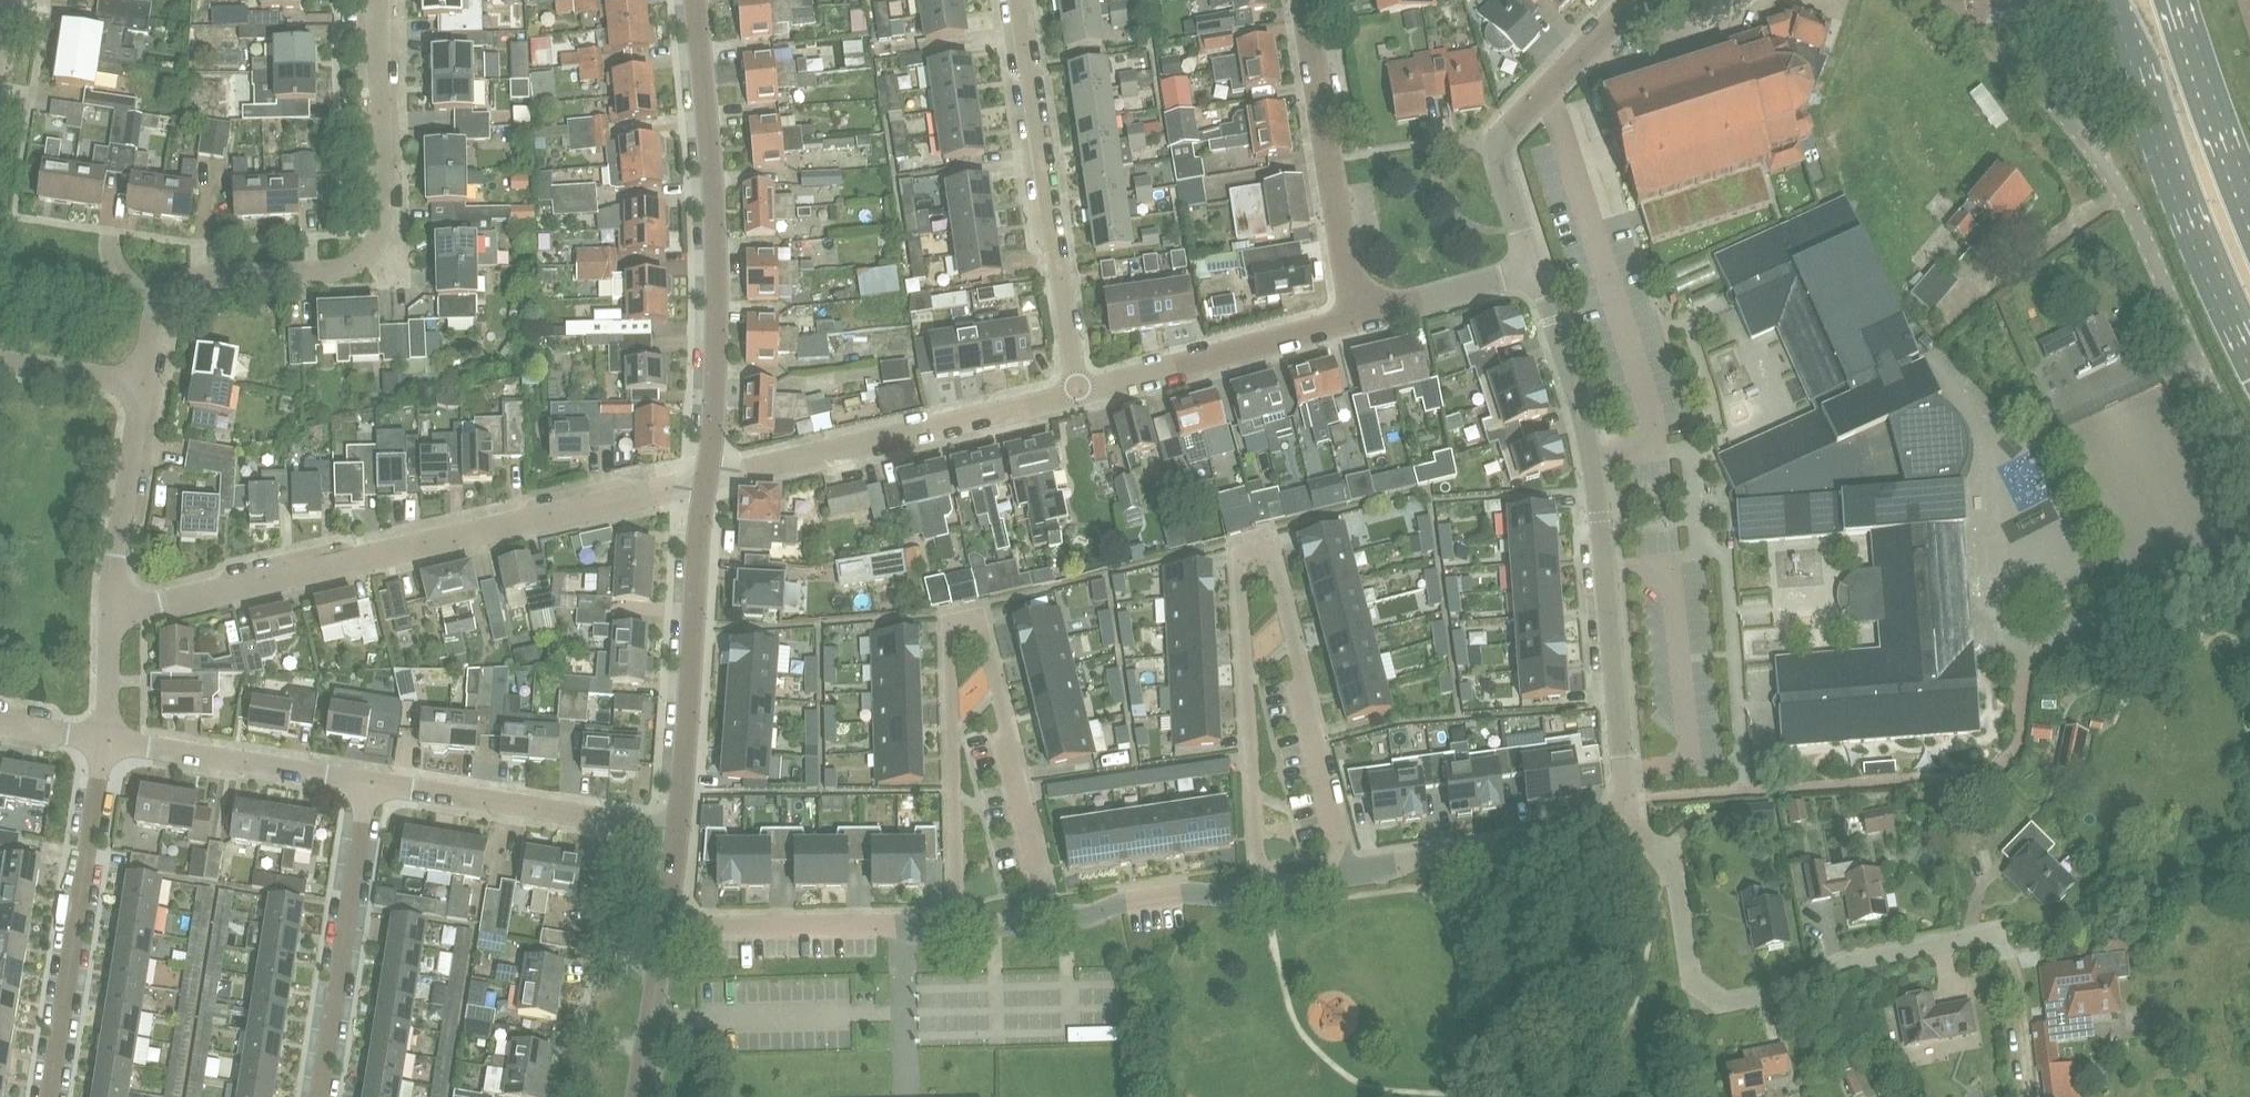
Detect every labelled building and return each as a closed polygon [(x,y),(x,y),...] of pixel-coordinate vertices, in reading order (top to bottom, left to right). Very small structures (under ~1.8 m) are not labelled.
[(96,25),(148,33),(152,2),(140,0),(99,0),(96,25)] [(299,0),(262,0),(262,9),(269,9),(269,13),(239,13),(240,26),(284,25),(284,8),(300,8),(299,0)] [(424,17),(463,16),(463,0),(424,0),(424,17)] [(556,1),(557,14),(575,13),(582,12),(582,14),(599,13),(597,0),(569,0),(556,1)] [(779,0),(780,3),(771,4),(770,0),(740,0),(741,16),(780,14),(791,12),(791,11),(792,11),(802,10),(801,0),(781,0),(779,0)] [(923,16),(963,11),(961,0),(921,0),(923,16)] [(1064,23),(1126,14),(1125,2),(1108,4),(1108,0),(1061,0),(1064,23)] [(1235,7),(1236,14),(1266,9),(1265,0),(1210,0),(1211,11),(1235,7)] [(1381,13),(1437,3),(1436,0),(1379,0),(1381,13)] [(1479,13),(1491,25),(1487,30),(1485,34),(1485,38),(1487,43),(1490,47),(1494,50),(1498,52),(1505,52),(1509,50),(1514,47),(1519,53),(1539,32),(1526,19),(1536,10),(1535,8),(1526,0),(1491,0),(1479,13)] [(1535,8),(1543,0),(1526,0),(1535,8)] [(1558,12),(1569,0),(1545,0),(1558,12)] [(610,19),(611,30),(647,26),(645,2),(602,6),(603,19),(610,19)] [(876,23),(889,21),(887,3),(874,5),(876,23)] [(817,23),(816,20),(815,9),(815,8),(802,10),(792,11),(794,26),(817,23)] [(963,11),(923,16),(927,40),(966,35),(963,11)] [(780,14),(741,16),(743,40),(773,38),(772,24),(782,23),(783,35),(790,35),(789,24),(792,24),(791,12),(780,14)] [(1128,14),(1111,16),(1113,30),(1129,27),(1128,14)] [(1199,36),(1235,30),(1232,14),(1197,20),(1199,36)] [(1654,243),(1773,204),(1774,203),(1765,175),(1770,173),(1771,173),(1772,174),(1786,170),(1786,171),(1791,170),(1791,168),(1805,164),(1800,146),(1808,143),(1814,135),(1808,115),(1814,99),(1814,94),(1816,94),(1819,87),(1824,89),(1829,77),(1823,75),(1829,61),(1827,60),(1822,58),(1833,28),(1803,16),(1802,18),(1795,15),(1793,16),(1786,19),(1785,19),(1767,25),(1769,31),(1764,34),(1763,31),(1760,32),(1761,34),(1750,38),(1749,36),(1744,37),(1745,40),(1733,44),(1732,41),(1730,42),(1731,46),(1720,50),(1720,48),(1717,49),(1717,50),(1718,52),(1716,57),(1697,63),(1697,66),(1683,71),(1682,69),(1679,70),(1680,72),(1665,77),(1664,74),(1660,76),(1661,78),(1646,82),(1645,80),(1625,87),(1626,89),(1606,95),(1605,93),(1602,95),(1608,111),(1609,113),(1612,123),(1607,125),(1609,128),(1611,128),(1613,135),(1611,135),(1612,137),(1614,137),(1623,165),(1623,166),(1621,167),(1623,171),(1625,170),(1627,178),(1625,179),(1626,181),(1630,180),(1640,208),(1640,209),(1642,208),(1654,243)] [(1103,45),(1099,18),(1064,23),(1068,50),(1103,45)] [(889,21),(876,23),(879,41),(892,39),(889,21)] [(251,60),(251,72),(316,71),(315,44),(284,44),(284,25),(240,26),(240,40),(275,40),(276,44),(275,44),(275,59),(251,60)] [(61,55),(121,64),(123,50),(100,47),(102,31),(65,26),(61,55)] [(649,50),(649,47),(652,47),(655,44),(654,29),(651,27),(647,27),(647,26),(611,30),(598,31),(600,49),(606,48),(606,54),(649,50)] [(1201,53),(1234,48),(1231,33),(1199,38),(1201,53)] [(488,48),(488,34),(453,35),(453,48),(488,48)] [(1215,72),(1276,62),(1273,39),(1240,44),(1242,57),(1214,61),(1215,72)] [(580,67),(604,65),(602,50),(579,52),(579,54),(561,56),(562,66),(562,69),(580,67)] [(1447,50),(1429,53),(1434,88),(1449,86),(1453,112),(1482,107),(1473,51),(1448,55),(1447,50)] [(434,81),(473,81),(485,80),(484,52),(473,52),(434,52),(434,81)] [(926,65),(924,53),(899,57),(901,69),(926,65)] [(1434,88),(1429,53),(1414,55),(1415,61),(1388,65),(1396,120),(1425,116),(1420,90),(1434,88)] [(93,94),(94,88),(95,88),(97,74),(119,78),(121,64),(61,55),(57,82),(86,87),(83,105),(86,105),(130,112),(137,113),(138,100),(93,94)] [(776,68),(775,55),(745,57),(747,81),(797,76),(796,63),(785,64),(785,67),(776,68)] [(931,65),(934,89),(973,84),(970,60),(931,65)] [(807,61),(798,61),(799,75),(808,74),(807,61)] [(1232,93),(1246,90),(1280,85),(1276,62),(1215,72),(1217,83),(1230,81),(1232,93)] [(1074,94),(1109,89),(1105,63),(1071,68),(1074,94)] [(605,81),(604,65),(580,67),(582,83),(605,81)] [(530,67),(512,68),(512,80),(530,79),(530,67)] [(617,86),(617,98),(653,94),(651,70),(608,74),(609,87),(617,86)] [(286,120),(285,102),(316,102),(316,71),(251,72),(251,88),(254,88),(255,107),(243,107),(243,121),(286,120)] [(1121,88),(1138,85),(1136,72),(1119,75),(1121,88)] [(797,76),(747,81),(749,104),(779,101),(778,87),(787,87),(787,89),(798,88),(798,80),(797,76)] [(883,78),(886,96),(900,94),(897,76),(883,78)] [(473,81),(434,81),(434,110),(473,110),(473,81)] [(528,81),(512,82),(513,98),(529,97),(528,81)] [(976,107),(973,84),(934,89),(937,113),(976,107)] [(1138,85),(1121,88),(1123,101),(1140,98),(1138,85)] [(1109,89),(1074,94),(1078,120),(1113,115),(1109,89)] [(653,94),(617,98),(618,108),(612,109),(613,121),(655,117),(653,94)] [(903,117),(900,94),(886,96),(890,119),(903,117)] [(1191,99),(1164,103),(1166,113),(1193,109),(1191,99)] [(86,105),(83,105),(83,106),(53,102),(51,116),(69,119),(68,127),(82,129),(85,106),(86,105)] [(115,110),(114,117),(110,146),(124,148),(130,112),(86,105),(85,106),(115,110)] [(976,107),(937,113),(940,136),(980,131),(976,107)] [(1235,121),(1236,127),(1223,128),(1225,140),(1287,130),(1283,107),(1240,114),(1235,121)] [(1195,110),(1194,110),(1183,112),(1165,115),(1170,148),(1171,148),(1185,146),(1200,143),(1195,110)] [(159,131),(160,123),(161,117),(137,114),(137,113),(130,112),(124,148),(138,150),(141,129),(159,131)] [(504,115),(490,115),(455,115),(455,128),(490,127),(490,125),(504,125),(504,115)] [(1082,146),(1116,141),(1113,115),(1078,120),(1082,146)] [(568,121),(569,137),(610,133),(609,117),(568,121)] [(782,132),(781,118),(750,121),(752,145),(803,141),(802,127),(791,128),(791,131),(782,132)] [(199,155),(212,157),(217,122),(204,120),(199,155)] [(217,122),(212,157),(227,159),(232,124),(217,122)] [(894,142),(907,141),(904,123),(891,125),(894,142)] [(1145,137),(1143,125),(1143,124),(1126,127),(1128,140),(1145,137)] [(490,141),(490,127),(455,128),(455,142),(490,141)] [(1290,153),(1287,130),(1225,140),(1209,142),(1211,153),(1227,151),(1255,147),(1257,158),(1290,153)] [(980,131),(940,136),(944,160),(983,155),(980,131)] [(606,149),(609,167),(660,161),(660,160),(663,159),(666,156),(665,142),(661,140),(658,140),(658,138),(611,142),(610,133),(569,137),(571,153),(606,149)] [(871,136),(857,137),(857,147),(872,146),(871,136)] [(853,137),(822,139),(823,151),(854,149),(853,137)] [(1145,137),(1128,140),(1130,153),(1131,153),(1147,150),(1145,137)] [(821,139),(803,141),(804,150),(822,149),(821,139)] [(1116,141),(1082,146),(1086,172),(1120,167),(1133,166),(1131,153),(1130,153),(1128,140),(1116,141)] [(39,197),(70,202),(76,166),(59,163),(62,143),(49,141),(39,197)] [(785,166),(784,151),(793,151),(793,153),(804,152),(804,150),(803,141),(752,145),(754,168),(785,166)] [(907,141),(894,142),(896,160),(897,161),(909,159),(907,141)] [(92,169),(76,166),(70,202),(101,207),(110,148),(96,146),(92,169)] [(427,175),(466,174),(466,146),(426,147),(427,175)] [(158,216),(164,180),(147,177),(151,155),(137,153),(128,212),(158,216)] [(283,181),(265,182),(267,218),(298,216),(297,197),(317,196),(316,155),(295,156),(295,157),(282,157),(283,181)] [(267,218),(265,182),(247,183),(246,159),(232,160),(235,219),(267,218)] [(1204,178),(1202,159),(1188,162),(1173,164),(1176,182),(1204,178)] [(164,180),(158,216),(191,222),(200,163),(184,160),(181,183),(164,180)] [(611,189),(619,190),(662,185),(662,183),(666,183),(668,180),(667,166),(664,163),(660,164),(660,161),(609,167),(611,189)] [(1120,167),(1086,172),(1089,198),(1124,193),(1120,167)] [(2021,185),(2018,185),(1998,169),(1960,214),(1961,216),(1949,229),(1982,258),(2033,199),(2027,193),(2027,190),(2021,185)] [(843,187),(842,171),(802,173),(802,189),(843,187)] [(466,174),(427,175),(428,204),(467,203),(467,187),(483,187),(482,173),(466,174)] [(1136,192),(1153,189),(1151,177),(1134,179),(1136,192)] [(1181,209),(1182,209),(1208,205),(1204,178),(1176,182),(1181,209)] [(951,209),(990,204),(987,179),(948,185),(951,209)] [(1310,229),(1302,180),(1230,191),(1238,239),(1310,229)] [(552,188),(553,202),(597,199),(595,185),(552,188)] [(775,197),(774,185),(745,186),(746,211),(794,210),(794,196),(775,197)] [(1153,189),(1136,192),(1137,205),(1155,203),(1153,189)] [(1124,193),(1089,198),(1093,224),(1128,219),(1124,193)] [(904,215),(917,214),(915,196),(902,198),(904,215)] [(1959,483),(1959,482),(1961,479),(1963,475),(1965,471),(1966,467),(1967,463),(1968,459),(1969,455),(1969,450),(1969,446),(1964,430),(1963,426),(1960,422),(1958,419),(1955,415),(1952,412),(1949,409),(1945,407),(1942,405),(1938,403),(1937,400),(1941,398),(1925,363),(1918,366),(1914,358),(1918,357),(1898,313),(1846,198),(1714,258),(1730,293),(1732,292),(1737,302),(1735,303),(1751,339),(1783,324),(1788,334),(1781,337),(1811,403),(1816,400),(1821,411),(1718,458),(1734,493),(1737,504),(1740,542),(1876,531),(1876,540),(1873,540),(1877,587),(1865,591),(1864,589),(1857,591),(1841,584),(1840,585),(1850,589),(1851,606),(1842,612),(1843,614),(1861,602),(1873,604),(1874,621),(1880,620),(1882,650),(1776,659),(1779,697),(1781,697),(1782,708),(1780,709),(1783,747),(1982,731),(1975,642),(1973,642),(1964,533),(1960,533),(1959,524),(1966,524),(1963,485),(1959,485),(1959,483)] [(597,199),(553,202),(555,217),(598,213),(597,199)] [(990,204),(951,209),(954,233),(993,227),(990,204)] [(666,208),(664,209),(664,206),(620,208),(621,220),(627,220),(627,231),(664,230),(664,228),(667,228),(669,226),(669,211),(666,208)] [(457,221),(492,221),(511,221),(511,208),(492,208),(457,209),(457,221)] [(794,210),(746,211),(747,236),(777,235),(776,221),(795,221),(794,210)] [(798,211),(799,220),(812,219),(811,210),(798,211)] [(917,214),(904,215),(907,234),(920,232),(917,214)] [(1128,219),(1093,224),(1097,251),(1131,246),(1128,219)] [(438,239),(438,269),(476,268),(499,268),(498,234),(493,234),(492,221),(457,221),(457,235),(476,234),(476,239),(438,239)] [(993,227),(954,233),(957,256),(997,251),(993,227)] [(1141,232),(1143,247),(1161,245),(1158,229),(1141,232)] [(664,230),(627,231),(627,243),(621,243),(621,256),(665,254),(665,252),(668,252),(671,250),(670,235),(668,233),(664,233),(664,230)] [(1174,238),(1163,240),(1164,248),(1175,247),(1174,238)] [(911,263),(924,261),(921,243),(909,244),(911,263)] [(1238,254),(1242,280),(1255,278),(1258,299),(1292,294),(1292,290),(1310,287),(1306,259),(1277,263),(1275,248),(1238,254)] [(604,265),(618,265),(618,250),(602,250),(601,249),(577,249),(577,266),(604,265)] [(997,251),(957,256),(961,280),(1000,275),(997,251)] [(799,263),(788,263),(788,266),(779,266),(778,252),(748,252),(748,276),(779,276),(799,276),(799,263)] [(1173,271),(1186,269),(1187,269),(1185,252),(1171,254),(1173,271)] [(1143,258),(1146,274),(1159,273),(1157,256),(1143,258)] [(1209,259),(1190,262),(1192,272),(1210,269),(1209,259)] [(924,261),(911,263),(914,280),(926,278),(924,261)] [(1115,262),(1101,264),(1103,281),(1117,279),(1115,262)] [(815,263),(801,263),(801,272),(815,272),(815,263)] [(1911,294),(1933,313),(1959,282),(1938,263),(1911,294)] [(611,302),(629,301),(629,299),(666,298),(666,291),(669,291),(672,291),(672,277),(669,277),(665,277),(665,274),(622,276),(622,277),(618,277),(618,265),(604,265),(577,266),(577,282),(611,282),(611,302)] [(477,320),(477,296),(476,268),(438,269),(438,296),(439,296),(439,320),(477,320)] [(860,299),(900,293),(897,268),(857,273),(860,299)] [(779,300),(779,286),(788,286),(788,288),(799,288),(799,276),(779,276),(748,276),(748,301),(779,300)] [(1161,286),(1166,326),(1194,322),(1189,282),(1161,286)] [(995,289),(997,301),(1015,298),(1013,286),(995,289)] [(1166,326),(1161,286),(1134,290),(1139,330),(1166,326)] [(997,301),(995,289),(977,291),(979,304),(997,301)] [(1139,330),(1134,290),(1106,294),(1111,334),(1139,330)] [(949,296),(951,308),(968,306),(966,293),(949,296)] [(951,308),(949,296),(931,299),(933,311),(951,308)] [(594,312),(594,323),(614,322),(614,323),(623,323),(623,324),(667,322),(666,298),(629,299),(629,301),(629,311),(622,311),(594,312)] [(377,307),(348,308),(351,357),(384,356),(384,362),(398,361),(396,326),(377,327),(377,307)] [(351,357),(348,308),(320,309),(320,329),(303,330),(304,365),(317,364),(317,348),(337,347),(337,363),(351,363),(351,357)] [(1471,371),(1475,369),(1499,361),(1495,349),(1524,340),(1522,336),(1524,335),(1523,333),(1526,332),(1522,319),(1517,320),(1515,314),(1490,322),(1489,318),(1476,322),(1477,326),(1467,329),(1472,345),(1463,348),(1471,371)] [(799,330),(788,329),(788,332),(779,332),(780,318),(749,317),(748,341),(799,343),(799,340),(799,330)] [(2117,361),(2115,357),(2120,355),(2102,320),(2089,327),(2085,321),(2039,344),(2047,358),(2079,342),(2092,369),(2105,362),(2107,366),(2117,361)] [(584,338),(609,337),(614,337),(614,323),(614,322),(594,323),(566,324),(566,328),(566,329),(554,330),(554,338),(584,338)] [(1001,328),(1007,368),(1031,364),(1025,325),(1001,328)] [(396,326),(398,361),(411,361),(409,326),(396,326)] [(1007,368),(1001,328),(978,332),(984,372),(1007,368)] [(290,365),(304,365),(303,330),(289,330),(290,365)] [(955,335),(961,375),(984,372),(978,332),(955,335)] [(937,379),(961,375),(955,335),(931,339),(931,340),(915,343),(920,377),(936,374),(937,379)] [(610,375),(627,375),(627,391),(632,391),(632,403),(658,402),(658,390),(668,390),(667,360),(651,361),(651,336),(614,337),(609,337),(610,375)] [(799,354),(799,361),(832,359),(829,336),(799,340),(799,343),(799,354)] [(778,365),(779,351),(788,351),(788,354),(799,354),(799,343),(748,341),(747,364),(778,365)] [(1386,350),(1395,389),(1412,385),(1415,401),(1422,399),(1426,414),(1443,409),(1437,378),(1426,381),(1417,342),(1386,350)] [(204,344),(203,351),(199,350),(195,379),(233,384),(237,356),(222,354),(223,346),(204,344)] [(1395,389),(1386,350),(1355,357),(1365,396),(1354,399),(1367,459),(1387,454),(1376,410),(1399,405),(1395,389)] [(881,364),(884,385),(911,381),(909,360),(881,364)] [(1499,361),(1475,369),(1487,406),(1540,389),(1532,365),(1503,374),(1499,361)] [(1312,369),(1327,426),(1339,423),(1332,398),(1343,395),(1334,363),(1312,369)] [(1327,426),(1312,369),(1288,376),(1297,408),(1309,405),(1315,430),(1327,426)] [(1252,383),(1265,432),(1266,432),(1273,455),(1281,453),(1276,434),(1291,429),(1282,398),(1280,399),(1273,377),(1252,383)] [(216,431),(219,411),(229,413),(233,384),(195,379),(191,407),(195,408),(192,427),(216,431)] [(806,397),(784,396),(784,398),(775,398),(776,382),(747,381),(746,407),(794,409),(829,401),(829,400),(825,401),(824,394),(806,398),(806,397)] [(921,406),(916,382),(879,391),(885,414),(921,406)] [(1265,432),(1252,383),(1231,389),(1237,410),(1234,411),(1242,439),(1265,432)] [(1540,392),(1540,389),(1487,406),(1491,420),(1482,423),(1489,446),(1523,435),(1519,423),(1547,414),(1546,410),(1548,410),(1542,392),(1540,392)] [(1218,396),(1195,402),(1210,459),(1234,452),(1227,424),(1225,424),(1218,396)] [(794,409),(746,407),(745,431),(774,432),(774,434),(794,435),(795,421),(832,412),(829,401),(794,409)] [(669,452),(669,413),(664,413),(664,405),(658,405),(658,402),(632,403),(617,403),(617,430),(638,429),(638,451),(669,452)] [(1210,459),(1195,402),(1172,408),(1187,465),(1210,459)] [(587,430),(617,430),(617,403),(567,404),(568,426),(553,426),(554,460),(587,459),(587,430)] [(475,440),(462,440),(462,467),(463,481),(493,480),(492,458),(525,457),(523,405),(504,406),(505,417),(474,419),(475,440)] [(1131,475),(1143,472),(1139,454),(1155,449),(1146,414),(1143,415),(1140,411),(1129,415),(1127,419),(1117,422),(1131,475)] [(1172,441),(1166,418),(1154,421),(1160,444),(1172,441)] [(1342,425),(1330,429),(1335,446),(1347,442),(1342,425)] [(449,468),(462,467),(462,440),(462,433),(432,435),(432,449),(419,450),(420,477),(421,491),(450,490),(449,468)] [(1105,435),(1092,437),(1095,461),(1108,460),(1105,435)] [(377,459),(377,446),(378,501),(407,500),(406,478),(420,477),(419,450),(418,436),(390,438),(391,459),(377,459)] [(1522,436),(1497,443),(1501,456),(1509,454),(1518,482),(1566,467),(1556,436),(1525,446),(1522,436)] [(1059,493),(1054,474),(1059,473),(1051,440),(1029,445),(1042,502),(1049,544),(1050,547),(1063,545),(1060,526),(1058,526),(1057,521),(1069,518),(1063,492),(1059,493)] [(189,441),(187,454),(236,462),(237,449),(189,441)] [(1042,502),(1029,445),(1006,450),(1013,483),(1026,480),(1032,503),(1028,504),(1029,511),(1028,517),(1034,547),(1049,544),(1042,502)] [(334,468),(334,495),(335,510),(365,508),(364,487),(378,486),(378,501),(377,446),(346,447),(347,467),(334,468)] [(1419,486),(1431,483),(1457,477),(1451,452),(1434,456),(1436,464),(1414,470),(1419,486)] [(975,458),(987,514),(990,526),(991,526),(997,553),(1009,550),(1003,521),(1000,522),(992,488),(1005,485),(997,453),(975,458)] [(221,475),(235,477),(236,462),(187,454),(185,469),(221,475)] [(987,514),(975,458),(952,463),(960,495),(973,492),(978,516),(987,514)] [(304,476),(291,477),(292,504),(293,520),(322,519),(321,495),(334,495),(334,468),(334,461),(303,462),(304,476)] [(944,464),(921,470),(934,527),(936,538),(937,539),(949,536),(944,518),(948,517),(953,511),(949,497),(952,497),(944,464)] [(926,541),(936,538),(934,527),(921,470),(899,475),(914,537),(924,535),(926,541)] [(262,486),(235,487),(234,510),(248,509),(249,528),(280,527),(279,505),(292,504),(291,477),(291,471),(262,472),(262,486)] [(1369,474),(1346,479),(1350,499),(1374,494),(1369,474)] [(234,510),(235,487),(235,477),(221,475),(220,502),(198,501),(199,493),(183,493),(180,540),(218,541),(220,512),(233,513),(234,510)] [(1313,512),(1346,504),(1339,476),(1307,484),(1308,488),(1313,512)] [(1141,509),(1132,479),(1115,483),(1123,514),(1141,509)] [(866,482),(827,491),(825,491),(831,518),(872,509),(866,482)] [(771,544),(784,545),(797,545),(798,519),(779,518),(780,491),(770,488),(760,491),(759,495),(742,495),(741,523),(742,523),(741,550),(771,551),(771,544)] [(1278,488),(1270,490),(1248,495),(1255,526),(1286,518),(1282,502),(1280,495),(1278,488)] [(1308,488),(1280,495),(1282,502),(1286,518),(1313,512),(1308,488)] [(1254,527),(1248,506),(1221,513),(1227,535),(1254,527)] [(1508,539),(1557,536),(1555,506),(1505,510),(1508,539)] [(1429,517),(1418,519),(1420,536),(1432,535),(1429,517)] [(1449,526),(1438,527),(1441,544),(1452,543),(1449,526)] [(1344,527),(1296,539),(1304,567),(1352,554),(1344,527)] [(580,536),(581,539),(584,551),(616,543),(613,529),(580,536)] [(1432,535),(1420,536),(1423,554),(1434,552),(1432,535)] [(949,536),(937,539),(942,563),(954,560),(949,536)] [(1509,566),(1559,562),(1557,536),(1508,539),(1509,566)] [(618,570),(652,572),(654,544),(620,542),(618,570)] [(1443,562),(1454,560),(1452,543),(1441,544),(1443,562)] [(1359,580),(1352,554),(1304,567),(1311,593),(1359,580)] [(533,569),(531,555),(501,562),(507,593),(526,589),(531,613),(555,608),(546,566),(533,569)] [(887,572),(884,555),(829,564),(827,582),(887,572)] [(969,556),(972,570),(978,599),(1005,593),(999,564),(985,567),(984,560),(976,555),(969,556)] [(1033,587),(1030,574),(1020,576),(1017,561),(999,564),(1005,593),(1033,587)] [(1511,592),(1561,589),(1559,562),(1509,566),(1511,592)] [(472,565),(448,570),(463,633),(477,630),(471,603),(475,602),(474,594),(479,593),(472,565)] [(1214,597),(1212,565),(1163,568),(1165,600),(1214,597)] [(1052,569),(1030,574),(1033,587),(1055,583),(1055,582),(1052,569)] [(462,633),(463,633),(448,570),(423,576),(430,604),(435,603),(437,611),(442,610),(448,635),(443,636),(448,659),(452,658),(455,668),(469,665),(467,655),(462,633)] [(599,571),(598,598),(613,599),(613,600),(650,603),(652,572),(618,570),(618,572),(599,571)] [(945,577),(952,603),(952,605),(978,599),(972,570),(945,577)] [(1436,570),(1425,572),(1428,589),(1439,588),(1436,570)] [(932,608),(952,603),(945,577),(945,575),(926,580),(932,608)] [(1112,577),(1115,595),(1128,593),(1125,575),(1112,577)] [(754,576),(753,576),(753,578),(745,577),(740,577),(740,579),(740,588),(736,588),(734,588),(733,610),(742,611),(742,613),(745,613),(745,617),(764,617),(764,612),(782,612),(784,582),(784,579),(754,578),(754,576)] [(1446,580),(1448,597),(1459,596),(1457,579),(1446,580)] [(1359,580),(1311,593),(1317,619),(1365,606),(1359,580)] [(506,624),(495,581),(481,584),(491,628),(506,624)] [(386,586),(394,621),(410,617),(402,582),(386,586)] [(1439,588),(1428,589),(1430,607),(1441,605),(1439,588)] [(1513,619),(1563,615),(1561,589),(1511,592),(1513,619)] [(316,601),(322,630),(343,625),(345,636),(352,640),(364,638),(365,644),(380,640),(371,600),(357,603),(355,592),(350,593),(348,591),(340,593),(339,596),(316,601)] [(612,612),(613,600),(613,599),(598,598),(579,596),(579,600),(578,610),(607,612),(612,612)] [(1459,596),(1448,597),(1450,615),(1461,613),(1459,596)] [(1215,626),(1214,597),(1165,600),(1167,629),(1215,626)] [(1372,632),(1365,606),(1317,619),(1324,644),(1372,632)] [(240,631),(243,644),(250,674),(251,676),(266,675),(263,661),(274,658),(278,651),(276,641),(297,636),(290,607),(251,616),(254,628),(240,631)] [(1020,651),(1068,639),(1061,608),(1012,620),(1020,651)] [(577,625),(594,626),(606,627),(607,612),(578,610),(577,625)] [(1098,613),(1101,631),(1114,629),(1111,611),(1098,613)] [(1121,633),(1133,631),(1131,613),(1118,615),(1121,633)] [(1515,645),(1565,642),(1563,615),(1513,619),(1515,645)] [(1443,623),(1432,624),(1435,642),(1446,640),(1443,623)] [(648,630),(606,627),(594,626),(593,638),(614,640),(613,654),(646,656),(648,630)] [(1215,626),(1167,629),(1168,658),(1217,655),(1215,626)] [(1116,646),(1114,629),(1101,631),(1103,648),(1116,646)] [(1136,648),(1133,631),(1121,633),(1123,650),(1136,648)] [(1464,631),(1453,633),(1455,650),(1466,649),(1464,631)] [(921,664),(920,632),(870,634),(871,666),(921,664)] [(1372,632),(1324,644),(1331,670),(1379,657),(1372,632)] [(163,674),(172,674),(220,674),(250,674),(243,644),(230,647),(232,658),(215,662),(209,656),(193,656),(193,634),(163,634),(163,674)] [(1020,651),(1027,679),(1075,667),(1068,639),(1020,651)] [(1437,659),(1448,658),(1448,657),(1446,640),(1435,642),(1437,659)] [(728,671),(778,675),(781,645),(731,642),(728,671)] [(1517,672),(1567,668),(1565,642),(1515,645),(1517,672)] [(540,661),(537,646),(513,652),(516,667),(540,661)] [(825,650),(825,667),(838,667),(838,649),(825,650)] [(1457,668),(1458,668),(1469,666),(1466,649),(1455,650),(1457,668)] [(613,695),(614,683),(644,685),(646,656),(613,654),(612,673),(606,672),(605,681),(563,678),(562,692),(577,693),(613,695)] [(1218,685),(1217,655),(1168,658),(1170,687),(1218,685)] [(1386,683),(1379,657),(1331,670),(1338,696),(1386,683)] [(804,659),(804,677),(817,677),(817,659),(804,659)] [(921,664),(871,666),(872,695),(922,693),(921,664)] [(838,667),(825,667),(825,685),(838,684),(838,667)] [(1027,679),(1034,708),(1082,696),(1075,667),(1027,679)] [(1567,668),(1517,672),(1519,701),(1569,698),(1567,668)] [(481,709),(492,710),(495,669),(482,670),(480,697),(479,709),(481,709)] [(1107,671),(1110,689),(1122,687),(1120,669),(1107,671)] [(778,675),(728,671),(726,697),(776,701),(778,675)] [(410,672),(393,672),(399,702),(416,702),(410,672)] [(1127,673),(1130,690),(1141,688),(1139,672),(1127,673)] [(220,693),(220,674),(172,674),(172,688),(163,688),(163,717),(203,717),(203,699),(214,699),(220,693)] [(1451,676),(1450,676),(1440,677),(1442,695),(1453,693),(1451,676)] [(817,694),(817,677),(804,677),(804,694),(817,694)] [(562,692),(563,678),(561,678),(558,719),(558,721),(561,722),(574,723),(577,693),(562,692)] [(1386,683),(1338,696),(1345,724),(1394,711),(1386,683)] [(1462,704),(1462,703),(1473,702),(1471,684),(1460,686),(1462,704)] [(1218,685),(1170,687),(1171,717),(1220,714),(1218,685)] [(1125,705),(1122,687),(1110,689),(1112,707),(1125,705)] [(1144,706),(1141,688),(1130,690),(1132,708),(1144,706)] [(285,705),(254,700),(250,730),(289,736),(291,723),(314,727),(319,694),(293,690),(286,695),(285,705)] [(613,695),(577,693),(574,723),(588,724),(590,695),(613,697),(613,695)] [(922,693),(872,695),(873,724),(923,723),(922,693)] [(333,706),(328,735),(368,741),(369,733),(392,737),(396,711),(393,698),(372,695),(365,700),(363,710),(333,706)] [(467,696),(466,715),(452,715),(450,749),(478,751),(481,709),(479,709),(480,697),(467,696)] [(502,759),(530,761),(533,727),(533,717),(521,716),(522,698),(508,696),(507,711),(506,711),(506,714),(502,759)] [(616,696),(616,697),(614,711),(643,713),(644,698),(616,696)] [(1082,696),(1034,708),(1041,736),(1089,724),(1082,696)] [(776,701),(726,697),(724,724),(774,728),(776,701)] [(825,725),(839,725),(839,708),(825,708),(825,725)] [(804,712),(804,730),(818,730),(817,712),(804,712)] [(422,747),(429,748),(429,749),(434,755),(444,755),(450,750),(450,749),(452,715),(424,713),(422,747)] [(1222,746),(1220,714),(1171,717),(1173,748),(1222,746)] [(558,719),(533,717),(533,727),(530,761),(558,763),(561,729),(561,722),(558,721),(558,719)] [(923,723),(873,724),(874,754),(924,752),(923,723)] [(722,750),(772,754),(774,728),(724,724),(722,750)] [(1089,724),(1041,736),(1048,767),(1097,755),(1089,724)] [(839,725),(825,725),(825,743),(839,743),(839,725)] [(2052,727),(2032,725),(2030,739),(2050,741),(2052,727)] [(2078,776),(2078,774),(2080,762),(2083,763),(2090,732),(2065,727),(2056,771),(2078,776)] [(1119,748),(1131,746),(1128,728),(1116,730),(1119,748)] [(1135,731),(1137,748),(1150,747),(1148,729),(1135,731)] [(804,748),(818,748),(818,730),(804,730),(804,748)] [(1600,765),(1598,748),(1582,750),(1580,737),(1545,742),(1545,746),(1546,746),(1554,801),(1579,798),(1575,769),(1600,765)] [(611,774),(614,741),(585,739),(583,772),(611,774)] [(614,741),(611,774),(611,776),(615,780),(625,781),(629,777),(629,775),(639,776),(641,742),(614,741)] [(1528,804),(1554,801),(1546,746),(1545,746),(1509,751),(1513,777),(1524,775),(1528,804)] [(772,754),(722,750),(720,778),(770,784),(772,754)] [(1470,756),(1477,811),(1480,811),(1480,812),(1499,810),(1499,808),(1503,808),(1499,779),(1513,777),(1509,751),(1470,756)] [(925,784),(924,752),(874,754),(875,786),(925,784)] [(1472,812),(1477,811),(1470,756),(1469,756),(1469,762),(1456,763),(1455,754),(1431,757),(1435,787),(1448,785),(1452,815),(1457,814),(1458,818),(1473,816),(1472,812)] [(1435,787),(1431,757),(1393,763),(1401,822),(1403,821),(1403,823),(1422,820),(1422,819),(1426,818),(1422,789),(1435,787)] [(1401,822),(1393,763),(1392,763),(1392,767),(1347,773),(1354,798),(1371,796),(1375,827),(1394,824),(1394,823),(1401,822)] [(1894,763),(1862,766),(1863,776),(1895,773),(1894,763)] [(56,772),(6,764),(0,798),(0,799),(50,808),(56,772)] [(1209,777),(1207,764),(1191,766),(1193,779),(1209,777)] [(1191,766),(1176,768),(1178,782),(1193,779),(1191,766)] [(805,771),(805,789),(818,789),(818,771),(805,771)] [(826,789),(839,789),(839,771),(826,771),(826,789)] [(1153,772),(1138,774),(1140,787),(1155,785),(1153,772)] [(1138,774),(1122,776),(1124,789),(1140,787),(1138,774)] [(1102,792),(1100,779),(1085,781),(1087,795),(1102,792)] [(1085,781),(1069,784),(1071,797),(1087,795),(1085,781)] [(165,830),(171,792),(143,788),(138,826),(165,830)] [(171,792),(165,830),(192,834),(191,841),(208,843),(213,811),(197,809),(199,796),(197,796),(198,791),(180,788),(179,793),(171,792)] [(1808,821),(1804,801),(1787,804),(1791,825),(1808,821)] [(233,841),(260,845),(266,807),(239,803),(233,841)] [(1775,827),(1773,803),(1731,807),(1733,830),(1775,827)] [(1197,810),(1203,852),(1229,848),(1223,806),(1197,810)] [(293,811),(266,807),(260,845),(286,849),(287,849),(293,811)] [(1891,808),(1861,814),(1866,836),(1895,831),(1891,808)] [(1171,814),(1177,856),(1203,852),(1197,810),(1171,814)] [(319,815),(293,811),(287,849),(286,849),(282,870),(294,872),(297,851),(314,853),(319,815)] [(1144,818),(1150,860),(1177,856),(1171,814),(1144,818)] [(1118,822),(1124,863),(1150,860),(1144,818),(1118,822)] [(1092,826),(1098,867),(1124,863),(1118,822),(1092,826)] [(2056,847),(2033,824),(2003,854),(2015,866),(2006,875),(2022,891),(2026,887),(2049,910),(2074,884),(2046,856),(2056,847)] [(1092,826),(1065,830),(1071,871),(1098,867),(1092,826)] [(402,868),(428,872),(434,834),(408,830),(402,868)] [(739,888),(743,889),(742,844),(728,844),(724,830),(703,830),(703,859),(717,859),(717,889),(721,889),(721,890),(739,890),(739,888)] [(757,844),(742,844),(743,889),(768,888),(768,859),(781,859),(781,830),(760,830),(757,844)] [(820,888),(820,843),(805,843),(802,830),(781,830),(781,859),(794,859),(794,888),(820,888)] [(834,843),(820,843),(820,888),(845,888),(845,859),(858,859),(858,830),(837,830),(834,843)] [(871,888),(897,888),(897,843),(882,843),(879,830),(858,830),(858,859),(871,859),(871,888)] [(911,843),(897,843),(897,888),(900,888),(900,889),(919,889),(919,888),(923,888),(923,858),(936,858),(936,830),(914,830),(911,843)] [(18,850),(20,835),(0,832),(0,847),(18,850)] [(460,838),(434,834),(428,872),(454,876),(460,838)] [(488,842),(460,838),(454,876),(455,876),(449,918),(469,921),(474,890),(465,889),(466,878),(482,881),(488,842)] [(205,880),(211,843),(210,843),(209,852),(194,849),(192,862),(190,877),(205,880)] [(225,845),(211,843),(205,880),(219,882),(220,876),(225,845)] [(517,875),(516,883),(517,883),(517,885),(523,886),(523,887),(535,889),(531,913),(546,916),(550,892),(557,854),(552,853),(553,849),(524,845),(519,875),(517,875)] [(132,854),(130,868),(158,873),(160,858),(132,854)] [(557,854),(550,892),(577,896),(583,858),(557,854)] [(2,884),(37,890),(41,862),(7,856),(2,884)] [(1859,863),(1830,868),(1829,865),(1825,866),(1824,863),(1806,867),(1813,902),(1831,899),(1830,894),(1847,890),(1854,924),(1889,918),(1880,872),(1861,876),(1859,863)] [(253,888),(264,889),(266,875),(255,873),(253,888)] [(125,902),(159,908),(163,881),(129,875),(125,902)] [(280,892),(282,877),(266,875),(264,889),(280,892)] [(308,881),(282,877),(280,892),(306,896),(308,881)] [(494,937),(508,939),(517,885),(517,883),(516,883),(503,881),(501,892),(494,937)] [(33,915),(37,890),(2,884),(0,898),(0,910),(33,915)] [(194,913),(210,916),(214,890),(198,887),(194,913)] [(215,916),(231,919),(235,893),(219,890),(215,916)] [(494,937),(501,892),(487,890),(480,935),(494,937)] [(1757,951),(1789,945),(1781,902),(1765,904),(1763,893),(1743,897),(1746,908),(1749,908),(1757,951)] [(421,914),(423,900),(397,895),(394,910),(421,914)] [(266,925),(301,930),(305,903),(270,898),(266,925)] [(423,900),(421,914),(437,917),(439,902),(423,900)] [(121,929),(155,934),(159,908),(125,902),(121,929)] [(29,941),(33,915),(0,910),(0,937),(29,941)] [(210,916),(194,913),(190,940),(205,942),(210,916)] [(215,916),(211,943),(227,945),(231,919),(215,916)] [(390,944),(422,949),(427,923),(394,917),(390,944)] [(262,951),(296,956),(301,930),(266,925),(262,951)] [(454,954),(469,957),(474,931),(458,928),(454,954)] [(117,955),(151,961),(155,934),(121,929),(117,955)] [(571,935),(555,932),(543,931),(541,945),(569,949),(571,935)] [(508,939),(494,937),(480,935),(478,949),(506,954),(508,939)] [(29,941),(0,937),(0,964),(25,967),(29,941)] [(186,966),(201,969),(205,942),(190,940),(186,966)] [(207,969),(223,972),(227,945),(211,943),(207,969)] [(386,971),(418,976),(422,949),(390,944),(386,971)] [(296,956),(262,951),(258,977),(292,983),(296,956)] [(2084,1016),(2120,1012),(2117,980),(2129,979),(2127,953),(2092,956),(2092,959),(2087,959),(2088,964),(2041,969),(2044,1007),(2082,1003),(2084,1016)] [(450,981),(465,983),(469,957),(454,954),(450,981)] [(113,982),(146,987),(151,961),(117,955),(113,982)] [(524,986),(562,992),(566,964),(528,959),(526,972),(498,968),(495,982),(524,986)] [(25,967),(0,964),(0,991),(20,994),(25,967)] [(182,993),(197,995),(201,969),(186,966),(182,993)] [(207,969),(203,995),(219,998),(223,972),(207,969)] [(382,997),(414,1002),(418,976),(386,971),(382,997)] [(288,1009),(292,983),(258,977),(253,1004),(288,1009)] [(446,1007),(461,1009),(465,983),(450,981),(446,1007)] [(113,982),(108,1008),(142,1013),(146,987),(113,982)] [(562,992),(524,986),(520,1012),(558,1018),(562,992)] [(16,1020),(20,994),(0,991),(0,1018),(16,1020)] [(197,995),(182,993),(177,1019),(193,1021),(197,995)] [(219,998),(203,995),(199,1022),(214,1024),(219,998)] [(414,1002),(382,997),(378,1023),(410,1028),(414,1002)] [(1932,997),(1898,1003),(1907,1049),(1940,1043),(1939,1039),(1976,1032),(1971,1004),(1934,1011),(1932,997)] [(253,1004),(249,1030),(284,1035),(288,1009),(253,1004)] [(461,1009),(446,1007),(442,1033),(457,1036),(461,1009)] [(466,1020),(494,1025),(496,1011),(469,1007),(466,1020)] [(138,1040),(142,1013),(108,1008),(104,1034),(138,1040)] [(16,1020),(0,1018),(0,1045),(12,1047),(16,1020)] [(173,1045),(189,1048),(193,1021),(177,1019),(173,1045)] [(494,1025),(466,1020),(464,1035),(492,1039),(492,1038),(494,1025)] [(2054,1069),(2054,1067),(2060,1066),(2054,1022),(2049,1022),(2049,1021),(2037,1022),(2037,1024),(2031,1025),(2037,1069),(2042,1068),(2042,1071),(2054,1069)] [(199,1022),(195,1048),(210,1051),(214,1024),(199,1022)] [(373,1049),(406,1054),(410,1028),(378,1023),(373,1049)] [(279,1062),(284,1035),(249,1030),(245,1056),(279,1062)] [(437,1059),(453,1062),(457,1036),(442,1033),(437,1059)] [(104,1034),(100,1061),(134,1066),(138,1040),(104,1034)] [(510,1071),(549,1077),(553,1049),(515,1043),(512,1060),(494,1057),(492,1068),(510,1071)] [(8,1073),(12,1047),(0,1045),(0,1071),(8,1073)] [(185,1074),(189,1048),(173,1045),(169,1072),(185,1074)] [(1766,1096),(1763,1079),(1790,1074),(1785,1046),(1744,1054),(1746,1065),(1727,1069),(1732,1096),(1762,1096),(1766,1096)] [(195,1048),(190,1075),(206,1077),(210,1051),(195,1048)] [(406,1054),(373,1049),(369,1076),(402,1081),(406,1054)] [(245,1056),(240,1083),(275,1088),(279,1062),(245,1056)] [(433,1086),(449,1088),(453,1062),(437,1059),(433,1086)] [(130,1092),(134,1066),(100,1061),(96,1087),(130,1092)] [(2042,1068),(2041,1068),(2044,1096),(2076,1096),(2072,1063),(2060,1065),(2060,1066),(2054,1067),(2054,1069),(2042,1071),(2042,1068)] [(1845,1074),(1842,1075),(1852,1096),(1877,1096),(1862,1066),(1845,1074)] [(8,1073),(0,1071),(0,1096),(4,1096),(8,1073)] [(549,1077),(510,1071),(506,1096),(545,1096),(549,1077)] [(185,1074),(169,1072),(165,1096),(181,1096),(185,1074)] [(187,1096),(203,1096),(206,1077),(190,1075),(187,1096)] [(1894,1091),(1885,1075),(1871,1081),(1878,1096),(1882,1096),(1894,1091)] [(402,1081),(369,1076),(366,1096),(399,1096),(402,1081)] [(238,1096),(274,1096),(275,1088),(240,1083),(238,1096)] [(433,1086),(431,1096),(447,1096),(449,1088),(433,1086)] [(94,1096),(129,1096),(130,1092),(96,1087),(94,1096)]
